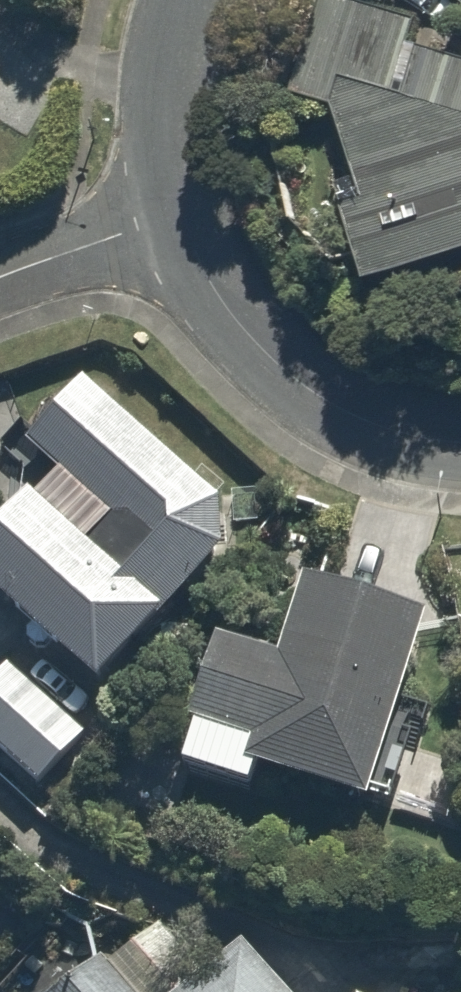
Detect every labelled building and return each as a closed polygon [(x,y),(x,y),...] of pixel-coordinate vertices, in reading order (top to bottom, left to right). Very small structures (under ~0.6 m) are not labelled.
[(350,0),(333,0),(303,104),(347,117),(367,190),(350,195),(375,283),(460,259),(460,64),(413,49),(420,22),(350,0)] [(0,538),(0,602),(111,697),(238,549),(216,487),(94,379),(30,450),(61,477),(40,500),(36,497),(0,538)] [(286,672),(222,655),(188,782),(266,803),(271,784),(382,813),(432,625),(307,592),(286,672)] [(0,686),(0,757),(41,794),(92,739),(15,669),(0,686)] [(243,962),(207,991),(267,991),(243,962)] [(109,963),(74,991),(133,991),(109,963)]
